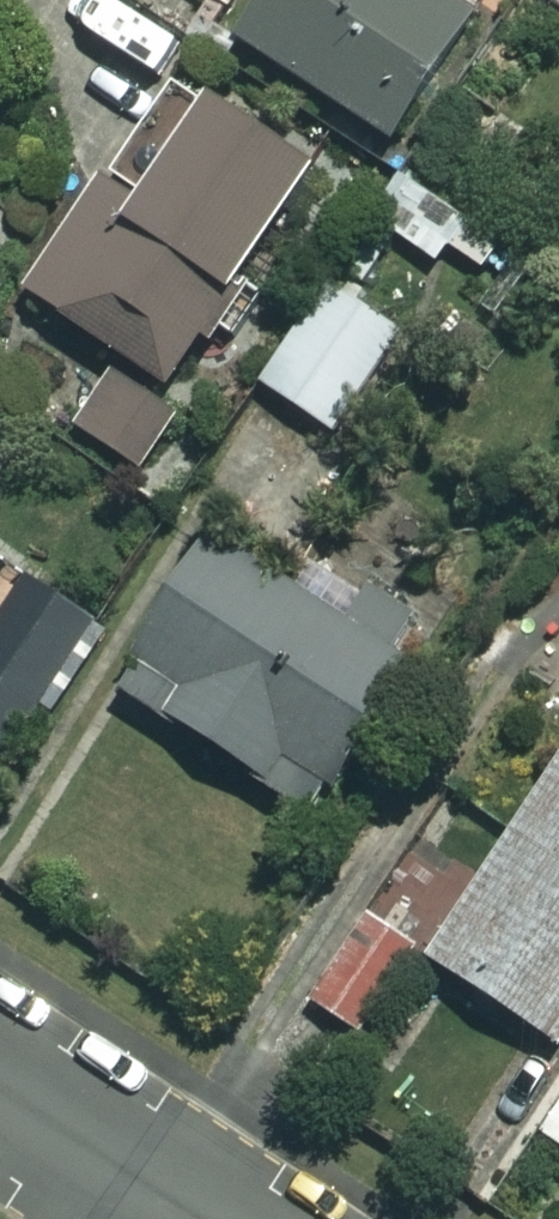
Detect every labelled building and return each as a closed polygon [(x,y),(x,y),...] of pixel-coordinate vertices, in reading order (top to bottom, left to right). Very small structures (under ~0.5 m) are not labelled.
[(232,26),(249,0),(193,0),(232,26)] [(446,0),(283,0),(249,53),(406,153),(486,26),(446,0)] [(333,193),(186,95),(118,196),(111,191),(34,306),(129,369),(76,448),(149,497),(202,417),(190,409),(333,193)] [(433,187),(408,217),(489,282),(513,252),(433,187)] [(414,341),(343,296),(277,401),(348,445),(414,341)] [(309,608),(225,557),(133,708),(334,831),(420,689),(410,682),(434,643),(327,578),(309,608)] [(37,593),(0,646),(0,763),(15,773),(106,642),(37,593)] [(438,974),(558,1055),(558,794),(438,974)] [(424,961),(375,928),(319,1012),(368,1045),(424,961)] [(531,1165),(558,1185),(558,1127),(531,1165)]
